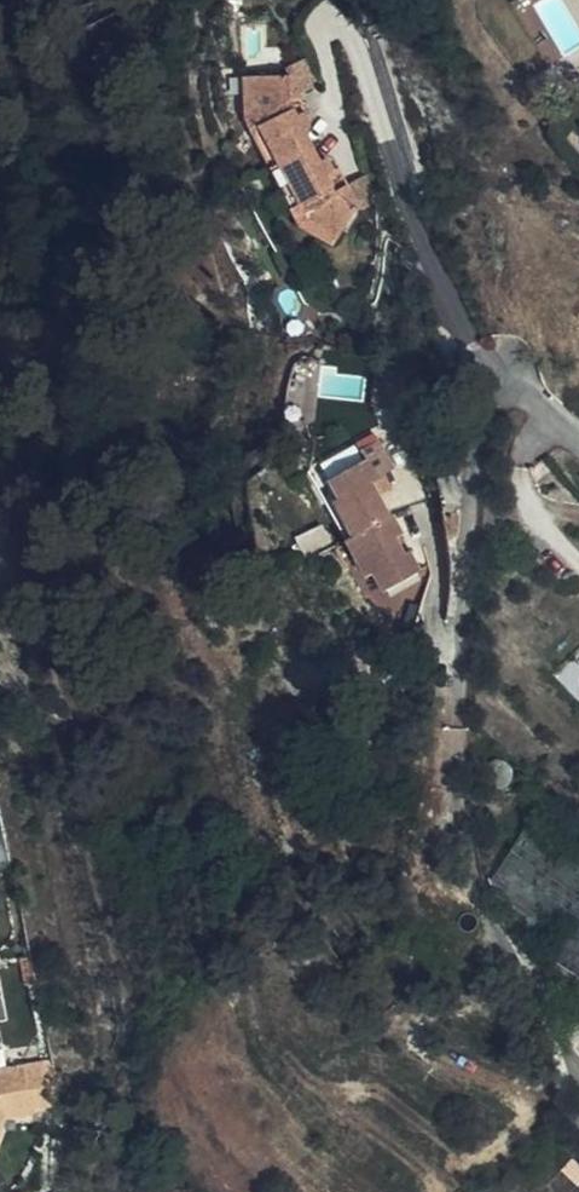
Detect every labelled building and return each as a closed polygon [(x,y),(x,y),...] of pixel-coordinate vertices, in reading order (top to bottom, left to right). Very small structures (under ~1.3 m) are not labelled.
[(331,156),(334,155),(325,139),(336,133),(324,113),(290,116),(290,158),(303,182),(294,187),(317,230),(327,226),(344,256),(375,276),(395,246),(384,225),(375,231),(365,215),(362,217),(357,209),(350,206),(347,208),(328,174),(335,171),(335,166),(331,156)] [(290,158),(290,116),(280,118),(279,160),(294,187),(303,182),(290,158)] [(325,139),(334,155),(343,149),(336,133),(325,139)] [(375,210),(365,215),(375,231),(384,225),(375,210)] [(327,226),(317,230),(335,262),(369,284),(375,276),(344,256),(327,226)] [(372,367),(386,369),(390,351),(377,348),(372,367)] [(441,576),(426,559),(419,564),(407,547),(414,541),(423,536),(410,518),(405,521),(383,491),(399,479),(378,450),(358,463),(364,472),(332,496),(345,514),(340,517),(365,551),(359,555),(385,589),(392,584),(405,602),(441,576)] [(419,564),(426,559),(414,541),(407,547),(419,564)] [(538,812),(493,879),(513,892),(546,924),(531,942),(578,973),(578,840),(538,812)] [(2,1109),(30,1103),(20,1055),(0,1059),(0,1117),(2,1109)]
